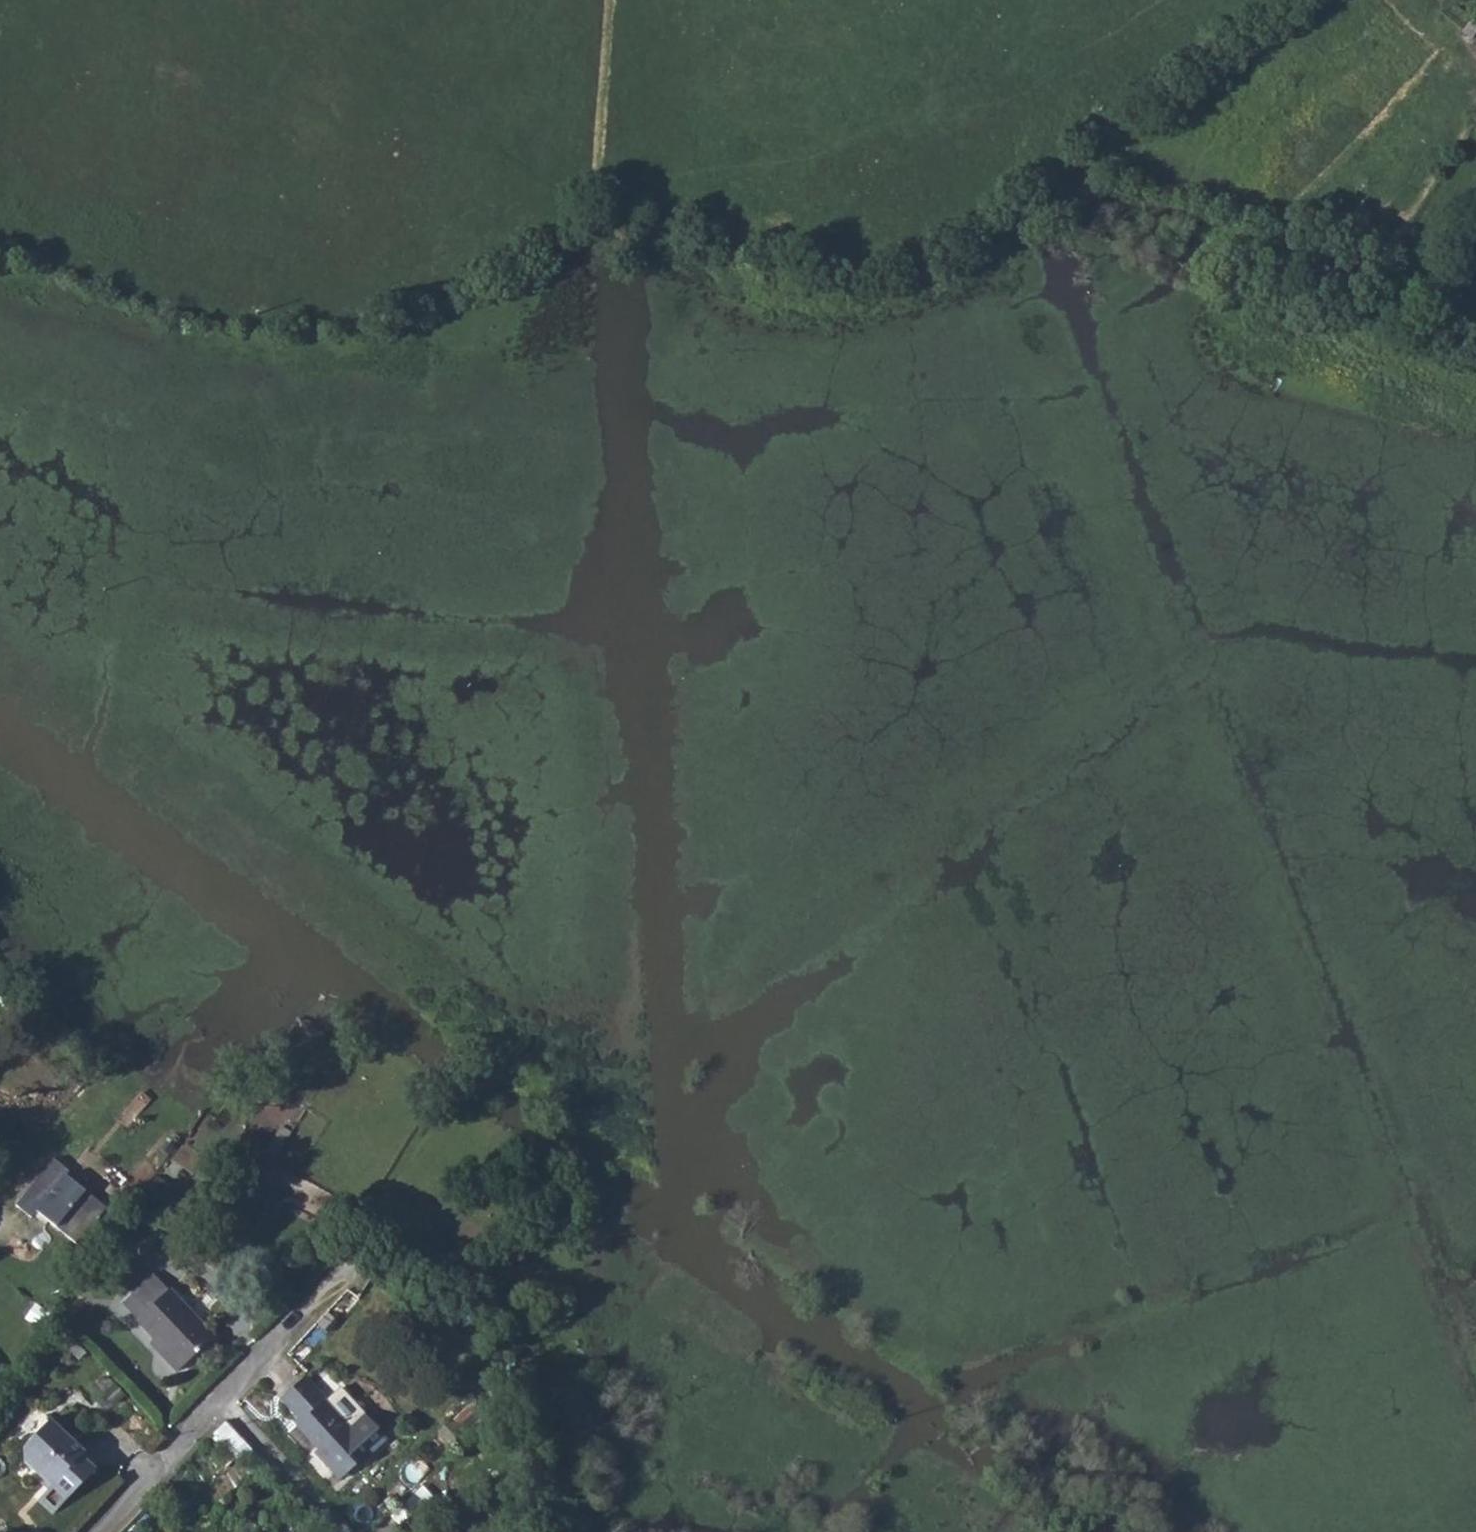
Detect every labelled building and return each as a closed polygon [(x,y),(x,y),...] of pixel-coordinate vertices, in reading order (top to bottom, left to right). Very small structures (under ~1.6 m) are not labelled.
[(30,1221),(35,1215),(76,1248),(104,1213),(64,1180),(68,1175),(52,1162),(14,1208),(30,1221)] [(156,1276),(136,1295),(151,1310),(170,1291),(156,1276)] [(140,1320),(139,1321),(169,1353),(166,1358),(176,1369),(213,1335),(172,1289),(170,1291),(151,1310),(140,1320)] [(140,1320),(151,1310),(136,1295),(126,1305),(140,1320)] [(367,1427),(351,1410),(338,1422),(295,1376),(272,1396),(292,1419),(287,1423),(317,1457),(314,1459),(331,1477),(349,1460),(342,1452),(367,1427)] [(18,1449),(51,1418),(38,1405),(6,1436),(18,1449)] [(52,1417),(25,1445),(25,1458),(53,1487),(41,1499),(55,1513),(95,1469),(82,1456),(87,1451),(52,1417)] [(217,1420),(210,1429),(225,1446),(234,1438),(217,1420)]
